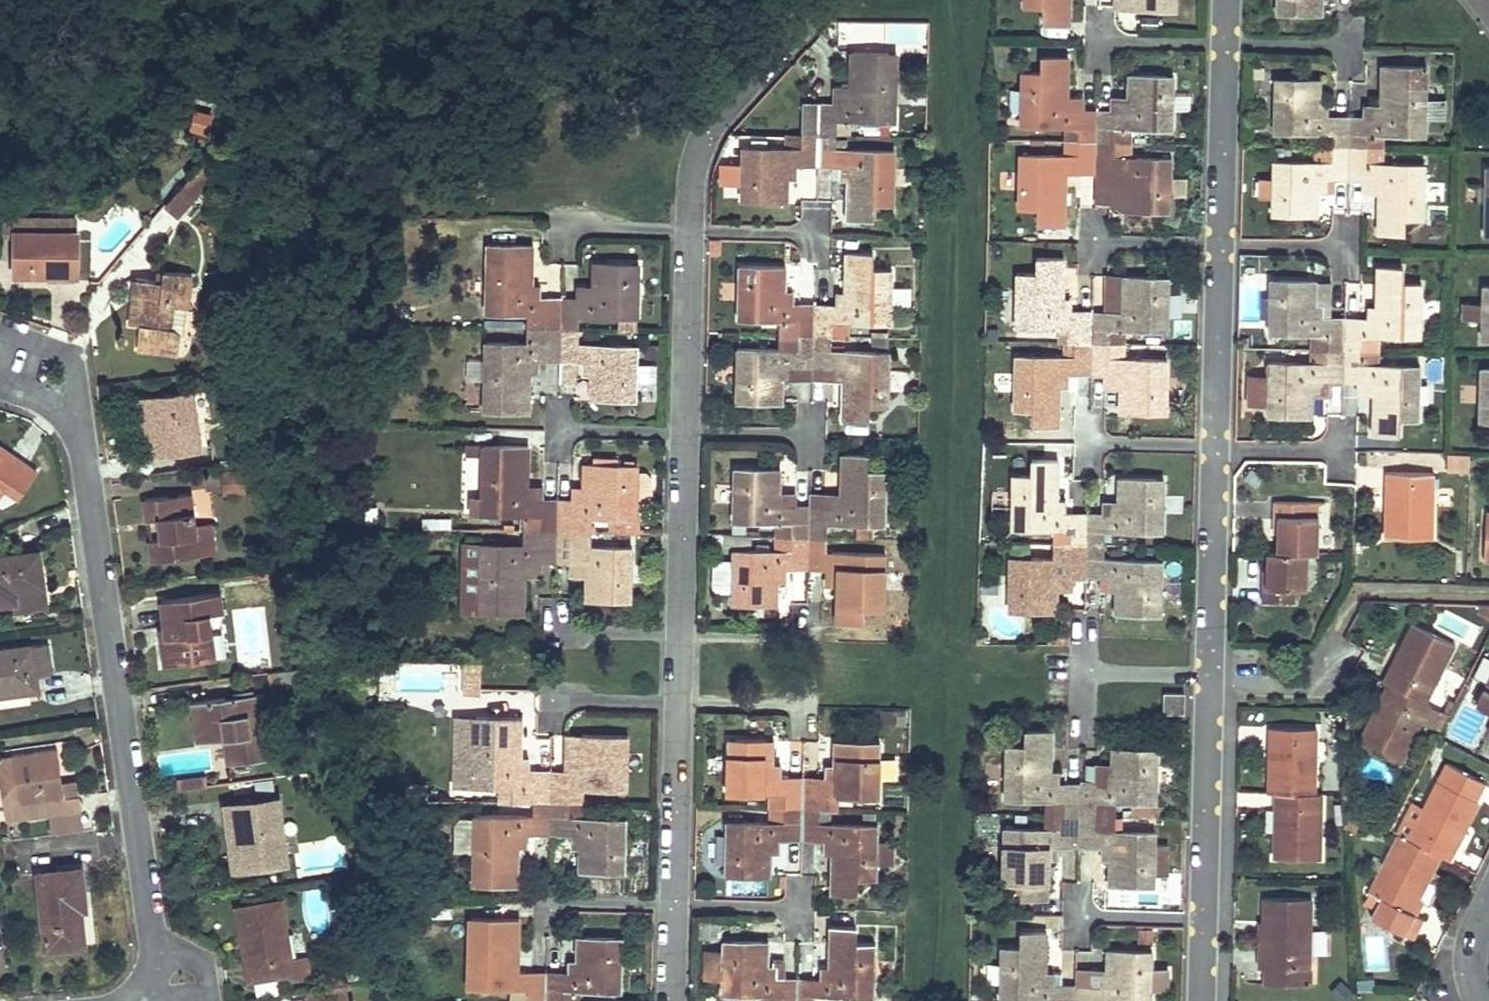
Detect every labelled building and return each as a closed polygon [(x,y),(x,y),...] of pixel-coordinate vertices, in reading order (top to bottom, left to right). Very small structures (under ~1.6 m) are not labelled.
[(1024,5),(1044,5),(1044,20),(1069,21),(1070,0),(1025,0),(1024,5)] [(1130,7),(1175,9),(1175,0),(1130,0),(1130,7)] [(1278,12),(1322,13),(1323,0),(1278,0),(1278,12)] [(848,18),(847,44),(929,47),(930,21),(848,18)] [(803,103),(802,132),(819,133),(819,134),(847,135),(847,129),(862,129),(862,120),(895,121),(897,53),(852,52),(851,90),(851,104),(836,104),(803,103)] [(1069,60),(1043,58),(1042,74),(1023,73),(1021,125),(1067,127),(1066,141),(1081,142),(1097,142),(1098,112),(1083,112),(1083,104),(1078,104),(1078,98),(1068,97),(1069,60)] [(1350,118),(1350,149),(1383,150),(1383,135),(1425,135),(1426,118),(1446,118),(1446,100),(1426,100),(1426,68),(1383,66),(1382,106),(1381,119),(1365,118),(1350,118)] [(1098,112),(1097,142),(1130,143),(1131,128),(1172,129),(1174,77),(1129,76),(1128,100),(1113,100),(1112,113),(1098,112)] [(1321,81),(1276,79),(1274,131),(1334,133),(1334,148),(1350,149),(1350,118),(1328,117),(1320,117),(1321,104),(1321,81)] [(851,90),(836,89),(836,104),(851,104),(851,90)] [(1382,106),(1366,106),(1365,118),(1381,119),(1382,106)] [(213,117),(200,113),(197,126),(210,129),(213,117)] [(742,144),(742,164),(741,181),(741,200),(787,201),(787,177),(788,164),(804,165),(818,165),(819,134),(819,133),(802,132),(801,146),(742,144)] [(819,134),(818,165),(842,166),(850,166),(850,178),(848,219),(874,219),(874,204),(893,204),(894,151),(859,150),(859,141),(847,141),(847,135),(819,134)] [(1081,142),(1066,141),(1065,157),(1021,155),(1019,208),(1039,208),(1039,223),(1065,224),(1066,184),(1066,173),(1073,173),(1096,173),(1097,142),(1081,142)] [(1097,142),(1096,173),(1126,174),(1125,211),(1170,212),(1171,196),(1171,186),(1171,178),(1171,159),(1130,158),(1130,143),(1097,142)] [(1292,149),(1270,148),(1271,158),(1291,158),(1292,149)] [(1334,148),(1317,148),(1316,163),(1274,160),(1273,180),(1273,196),(1272,214),(1318,215),(1319,191),(1319,179),(1327,179),(1349,179),(1350,149),(1334,148)] [(1383,150),(1350,149),(1349,179),(1365,180),(1380,181),(1380,193),(1379,232),(1403,234),(1404,217),(1423,218),(1425,166),(1383,165),(1383,150)] [(199,164),(163,208),(178,219),(214,176),(199,164)] [(742,164),(720,164),(720,181),(741,181),(742,164)] [(804,165),(788,164),(787,177),(804,178),(804,165)] [(850,166),(842,166),(842,178),(850,178),(850,166)] [(1126,174),(1096,173),(1095,203),(1111,203),(1125,211),(1126,174)] [(1171,178),(1171,186),(1171,196),(1185,196),(1186,178),(1171,178)] [(1327,179),(1319,179),(1319,191),(1327,192),(1327,179)] [(1273,180),(1260,180),(1260,196),(1273,196),(1273,180)] [(1380,181),(1365,180),(1365,193),(1380,193),(1380,181)] [(78,215),(4,215),(4,238),(17,238),(17,230),(78,230),(78,215)] [(78,230),(17,230),(17,238),(17,273),(48,273),(48,267),(78,268),(78,230)] [(533,246),(488,244),(486,313),(529,314),(529,329),(561,330),(562,299),(540,299),(532,298),(532,286),(533,246)] [(872,255),(847,254),(846,294),(845,306),(838,306),(815,305),(814,336),(831,337),(848,338),(849,322),(890,323),(890,306),(891,287),(891,271),(871,270),(872,255)] [(1064,261),(1038,260),(1037,276),(1018,275),(1016,327),(1076,330),(1076,343),(1092,344),(1093,314),(1069,313),(1063,313),(1063,300),(1064,261)] [(561,330),(578,331),(578,315),(614,317),(614,331),(637,332),(639,265),(594,264),(593,288),(593,300),(577,300),(562,299),(561,330)] [(78,268),(48,267),(48,273),(48,280),(78,280),(78,268)] [(786,269),(740,267),(738,319),(781,320),(781,335),(814,336),(815,305),(792,304),(784,304),(784,292),(786,269)] [(1402,269),(1377,267),(1376,306),(1376,320),(1370,320),(1345,319),(1345,351),(1378,352),(1378,336),(1420,337),(1422,285),(1401,283),(1402,269)] [(195,273),(166,269),(164,283),(147,281),(144,299),(135,298),(132,324),(142,326),(138,349),(179,355),(182,333),(178,329),(176,328),(168,327),(171,304),(179,306),(190,307),(195,273)] [(1108,315),(1093,314),(1092,344),(1124,344),(1125,330),(1167,331),(1169,280),(1123,278),(1123,281),(1122,315),(1108,315)] [(147,281),(138,280),(135,298),(144,299),(147,281)] [(1316,282),(1272,280),(1271,298),(1270,319),(1270,333),(1312,334),(1312,351),(1345,351),(1345,319),(1329,319),(1315,318),(1316,282)] [(1123,281),(1108,281),(1108,315),(1122,315),(1123,281)] [(1330,282),(1316,282),(1315,318),(1329,319),(1330,282)] [(540,287),(532,286),(532,298),(540,299),(540,287)] [(911,287),(891,287),(890,306),(910,306),(911,287)] [(593,288),(578,288),(577,300),(593,300),(593,288)] [(792,293),(784,292),(784,304),(792,304),(792,293)] [(846,294),(838,294),(838,306),(845,306),(846,294)] [(1270,319),(1271,298),(1260,298),(1259,319),(1270,319)] [(1483,302),(1466,302),(1466,320),(1482,321),(1483,302)] [(179,306),(171,304),(168,327),(176,328),(179,306)] [(561,330),(529,329),(528,343),(488,341),(487,361),(486,378),(485,411),(529,412),(530,371),(531,359),(539,359),(560,360),(561,330)] [(578,331),(561,330),(560,360),(559,383),(575,383),(576,360),(583,361),(591,361),(591,373),(590,398),(635,399),(636,382),(636,364),(637,346),(577,344),(578,331)] [(814,336),(781,335),(780,351),(737,349),(736,401),(781,403),(782,379),(813,380),(814,368),(814,336)] [(831,337),(814,336),(814,368),(828,368),(828,382),(844,382),(842,421),(868,422),(868,404),(888,405),(889,354),(830,353),(831,337)] [(1092,344),(1076,343),(1076,358),(1016,357),(1014,408),(1035,410),(1034,425),(1060,425),(1061,385),(1061,371),(1068,372),(1091,372),(1092,344)] [(1124,344),(1092,344),(1091,372),(1114,373),(1121,374),(1121,388),(1120,411),(1165,412),(1166,360),(1124,359),(1124,344)] [(1313,417),(1314,393),(1314,380),(1329,380),(1344,381),(1345,351),(1312,351),(1312,363),(1269,363),(1269,378),(1246,377),(1246,409),(1268,409),(1268,416),(1313,417)] [(1378,352),(1345,351),(1344,381),(1360,381),(1374,381),(1374,393),(1374,435),(1398,435),(1398,419),(1418,419),(1418,368),(1377,366),(1378,352)] [(539,359),(531,359),(530,371),(539,371),(539,359)] [(469,377),(486,378),(487,361),(470,360),(469,377)] [(591,361),(583,361),(583,373),(591,373),(591,361)] [(657,365),(636,364),(636,382),(656,383),(657,365)] [(828,368),(814,368),(813,380),(813,381),(828,382),(828,368)] [(1481,369),(1480,422),(1488,423),(1488,369),(1481,369)] [(1329,380),(1314,380),(1314,393),(1329,393),(1329,380)] [(1374,381),(1360,381),(1360,393),(1374,393),(1374,381)] [(195,394),(141,400),(145,427),(147,427),(157,426),(162,453),(202,448),(195,394)] [(1260,435),(1281,437),(1281,423),(1261,421),(1260,435)] [(157,426),(147,427),(151,455),(162,453),(157,426)] [(476,454),(476,445),(465,445),(465,454),(476,454)] [(556,530),(557,499),(543,499),(527,499),(527,487),(528,448),(483,446),(482,498),(472,497),(471,514),(525,515),(525,529),(556,530)] [(0,456),(0,500),(8,489),(20,497),(37,473),(7,452),(3,458),(0,456)] [(1470,455),(1447,455),(1446,470),(1469,470),(1470,455)] [(556,530),(590,531),(591,516),(611,517),(611,531),(632,532),(638,532),(639,498),(638,498),(638,471),(638,464),(633,463),(633,460),(624,459),(624,463),(617,463),(617,457),(593,456),(593,463),(584,462),(583,488),(583,500),(571,500),(557,499),(556,530)] [(867,456),(842,456),(841,496),(841,508),(825,508),(810,508),(809,537),(826,537),(826,523),(885,525),(886,473),(866,472),(867,456)] [(1059,461),(1033,459),(1032,477),(1013,476),(1012,495),(1012,512),(1011,529),(1054,530),(1054,544),(1060,544),(1087,544),(1087,516),(1058,515),(1059,461)] [(241,469),(220,471),(222,493),(244,491),(241,469)] [(780,470),(735,469),(734,521),(776,523),(776,536),(809,537),(810,508),(787,507),(779,507),(780,494),(780,470)] [(646,471),(638,471),(638,498),(639,498),(645,499),(651,495),(651,475),(646,471)] [(1433,473),(1387,473),(1387,490),(1392,490),(1391,513),(1387,513),(1387,538),(1432,538),(1433,473)] [(1164,480),(1119,478),(1118,505),(1118,516),(1104,516),(1087,516),(1087,544),(1102,545),(1103,531),(1162,532),(1164,480)] [(543,488),(527,487),(527,499),(543,499),(543,488)] [(583,488),(571,488),(571,500),(583,500),(583,488)] [(188,494),(145,500),(147,521),(159,520),(162,540),(150,541),(153,562),(208,555),(204,525),(193,526),(188,494)] [(788,494),(780,494),(779,507),(787,507),(788,494)] [(1012,512),(1012,495),(992,494),(991,512),(1012,512)] [(841,496),(825,495),(825,508),(841,508),(841,496)] [(1319,503),(1275,502),(1275,519),(1279,520),(1279,552),(1308,553),(1318,553),(1319,503)] [(1118,505),(1104,505),(1104,516),(1118,516),(1118,505)] [(556,530),(525,529),(524,545),(463,544),(461,611),(525,613),(526,573),(526,560),(541,561),(556,561),(556,530)] [(590,531),(556,530),(556,561),(571,561),(587,562),(586,574),(586,599),(631,600),(632,548),(590,547),(590,531)] [(809,537),(776,536),(776,551),(733,550),(732,603),(777,604),(777,580),(778,567),(786,568),(809,568),(809,537)] [(826,537),(809,537),(809,568),(832,569),(839,569),(839,581),(838,621),(864,622),(864,606),(883,607),(884,554),(825,552),(826,537)] [(1087,544),(1060,544),(1059,560),(1011,559),(1009,611),(1055,611),(1056,587),(1057,574),(1065,574),(1086,575),(1087,544)] [(1102,545),(1087,544),(1086,575),(1110,575),(1117,575),(1116,589),(1116,613),(1162,614),(1163,563),(1102,560),(1102,545)] [(0,557),(0,605),(15,602),(14,591),(45,587),(40,552),(0,557)] [(1279,552),(1269,552),(1269,583),(1263,583),(1263,603),(1297,602),(1297,589),(1308,588),(1308,553),(1279,552)] [(541,561),(526,560),(526,573),(541,573),(541,561)] [(587,562),(571,561),(571,574),(586,574),(587,562)] [(786,568),(778,567),(777,580),(786,580),(786,568)] [(1065,574),(1057,574),(1056,587),(1064,587),(1065,574)] [(45,587),(14,591),(15,602),(16,610),(47,606),(45,587)] [(221,593),(161,600),(166,635),(161,637),(164,666),(216,658),(211,614),(223,612),(221,593)] [(1454,645),(1413,623),(1401,647),(1404,649),(1394,670),(1389,667),(1381,681),(1387,684),(1425,703),(1454,645)] [(0,650),(0,696),(32,691),(30,677),(37,676),(52,674),(48,644),(0,650)] [(481,663),(465,663),(465,675),(481,676),(481,663)] [(481,676),(465,675),(464,693),(480,694),(481,676)] [(37,676),(30,677),(32,691),(39,690),(37,676)] [(1478,706),(1488,711),(1488,683),(1478,706)] [(1425,703),(1387,684),(1380,698),(1384,700),(1373,721),(1370,719),(1359,742),(1401,763),(1422,722),(1441,732),(1449,715),(1430,705),(1425,703)] [(263,693),(194,702),(198,741),(225,738),(228,763),(271,758),(263,693)] [(1185,693),(1166,693),(1165,712),(1184,712),(1185,693)] [(475,719),(455,718),(454,785),(473,786),(475,719)] [(533,803),(549,803),(550,772),(527,772),(519,772),(519,760),(520,720),(475,719),(473,786),(500,787),(506,787),(506,802),(533,803)] [(1318,729),(1270,728),(1270,744),(1275,744),(1275,767),(1271,767),(1271,793),(1276,793),(1317,794),(1318,729)] [(1053,732),(1027,730),(1026,747),(1006,746),(1005,798),(1048,800),(1047,815),(1081,815),(1081,786),(1059,785),(1051,785),(1051,773),(1053,732)] [(580,773),(581,737),(565,736),(564,773),(580,773)] [(625,738),(581,737),(580,773),(564,773),(550,772),(549,803),(581,803),(582,788),(624,789),(625,738)] [(774,740),(729,739),(728,791),(769,793),(787,793),(786,809),(803,810),(804,778),(780,777),(773,777),(773,765),(774,740)] [(12,747),(13,756),(0,758),(0,775),(5,813),(47,808),(79,803),(77,787),(62,789),(56,742),(12,747)] [(880,744),(835,742),(834,767),(834,779),(827,779),(804,778),(803,810),(819,810),(836,811),(837,794),(878,795),(879,778),(879,759),(880,744)] [(0,749),(0,758),(13,756),(12,747),(0,749)] [(1158,750),(1112,749),(1111,774),(1111,786),(1097,786),(1081,786),(1081,815),(1114,816),(1114,801),(1157,802),(1158,750)] [(897,760),(879,759),(879,778),(896,779),(897,760)] [(527,760),(519,760),(519,772),(527,772),(527,760)] [(1487,783),(1449,764),(1426,810),(1414,803),(1399,833),(1400,834),(1441,855),(1452,860),(1459,847),(1454,844),(1466,823),(1470,825),(1481,801),(1478,800),(1487,783)] [(781,765),(773,765),(773,777),(780,777),(781,765)] [(1111,774),(1097,774),(1097,786),(1111,786),(1111,774)] [(205,787),(203,777),(169,782),(170,792),(205,787)] [(406,783),(406,791),(405,798),(418,798),(426,798),(426,784),(419,783),(406,783)] [(787,793),(769,793),(768,808),(786,809),(787,793)] [(1317,794),(1276,793),(1276,810),(1280,810),(1280,832),(1277,833),(1276,858),(1322,859),(1324,794),(1317,794)] [(279,798),(227,806),(230,823),(237,821),(237,827),(234,828),(237,848),(246,847),(249,866),(288,860),(279,798)] [(79,803),(47,808),(50,829),(83,824),(79,803)] [(549,803),(533,803),(533,818),(474,816),(473,853),(472,884),(518,885),(519,845),(519,833),(526,833),(548,833),(549,803)] [(581,803),(549,803),(548,833),(572,834),(579,834),(579,846),(578,870),(622,871),(624,819),(581,818),(581,803)] [(1133,807),(1133,817),(1160,818),(1161,808),(1133,807)] [(786,809),(768,808),(768,823),(786,823),(786,809)] [(803,810),(786,809),(786,823),(768,823),(727,822),(726,874),(771,876),(771,852),(772,838),(779,839),(803,839),(803,810)] [(819,810),(803,810),(803,839),(826,840),(832,840),(832,853),(831,892),(858,893),(858,877),(876,878),(877,863),(877,844),(878,825),(818,824),(819,810)] [(1081,815),(1047,815),(1047,830),(1004,828),(1003,880),(1023,882),(1022,896),(1048,897),(1049,858),(1050,845),(1057,845),(1080,846),(1081,815)] [(1114,816),(1081,815),(1080,846),(1103,847),(1110,847),(1110,860),(1109,884),(1155,885),(1155,873),(1167,873),(1168,846),(1155,846),(1156,832),(1114,832),(1114,816)] [(474,816),(455,816),(454,853),(473,853),(474,816)] [(18,818),(7,820),(8,832),(20,831),(18,818)] [(230,823),(237,868),(249,866),(246,847),(237,848),(234,828),(237,827),(237,821),(230,823)] [(1441,855),(1400,834),(1371,892),(1383,898),(1373,917),(1413,939),(1423,919),(1413,914),(1421,899),(1416,896),(1425,877),(1429,878),(1441,855)] [(779,839),(772,838),(771,852),(779,852),(779,839)] [(892,844),(877,844),(877,863),(891,863),(892,844)] [(82,870),(38,873),(46,948),(84,945),(80,909),(86,908),(82,870)] [(1312,899),(1264,897),(1263,922),(1268,922),(1267,949),(1263,950),(1262,968),(1267,968),(1309,969),(1312,899)] [(455,900),(430,900),(429,916),(455,916),(455,900)] [(281,901),(237,908),(248,980),(292,973),(290,961),(281,901)] [(473,918),(472,950),(471,968),(471,986),(531,988),(530,1000),(546,1000),(546,973),(524,973),(516,972),(517,959),(519,920),(473,918)] [(1263,922),(1260,922),(1259,950),(1263,950),(1267,949),(1268,922),(1263,922)] [(831,928),(830,968),(829,981),(822,981),(799,980),(798,1000),(831,1000),(832,995),(873,997),(875,945),(856,944),(856,928),(831,928)] [(1022,933),(1021,949),(1001,949),(1000,1000),(1028,1000),(1076,1000),(1076,987),(1062,986),(1062,973),(1046,972),(1047,934),(1022,933)] [(579,937),(578,961),(577,974),(570,974),(546,973),(546,1000),(580,1000),(580,990),(621,991),(623,939),(579,937)] [(724,942),(724,950),(723,980),(722,993),(738,993),(752,994),(765,994),(765,1000),(798,1000),(799,980),(776,980),(768,980),(768,967),(769,943),(724,942)] [(471,968),(472,950),(452,950),(451,968),(471,968)] [(723,980),(724,950),(704,950),(703,980),(723,980)] [(1108,950),(1107,975),(1106,988),(1099,988),(1076,987),(1076,1000),(1152,1000),(1152,989),(1153,968),(1153,952),(1108,950)] [(311,979),(307,958),(290,961),(292,973),(293,982),(311,979)] [(524,960),(517,959),(516,972),(524,973),(524,960)] [(578,961),(570,961),(570,974),(577,974),(578,961)] [(776,967),(768,967),(768,980),(776,980),(776,967)] [(1168,969),(1153,968),(1152,989),(1167,990),(1168,969)] [(1309,985),(1309,969),(1267,968),(1266,984),(1309,985)] [(33,980),(18,982),(20,996),(35,994),(33,980)] [(309,989),(310,1000),(350,1000),(347,983),(309,989)]
